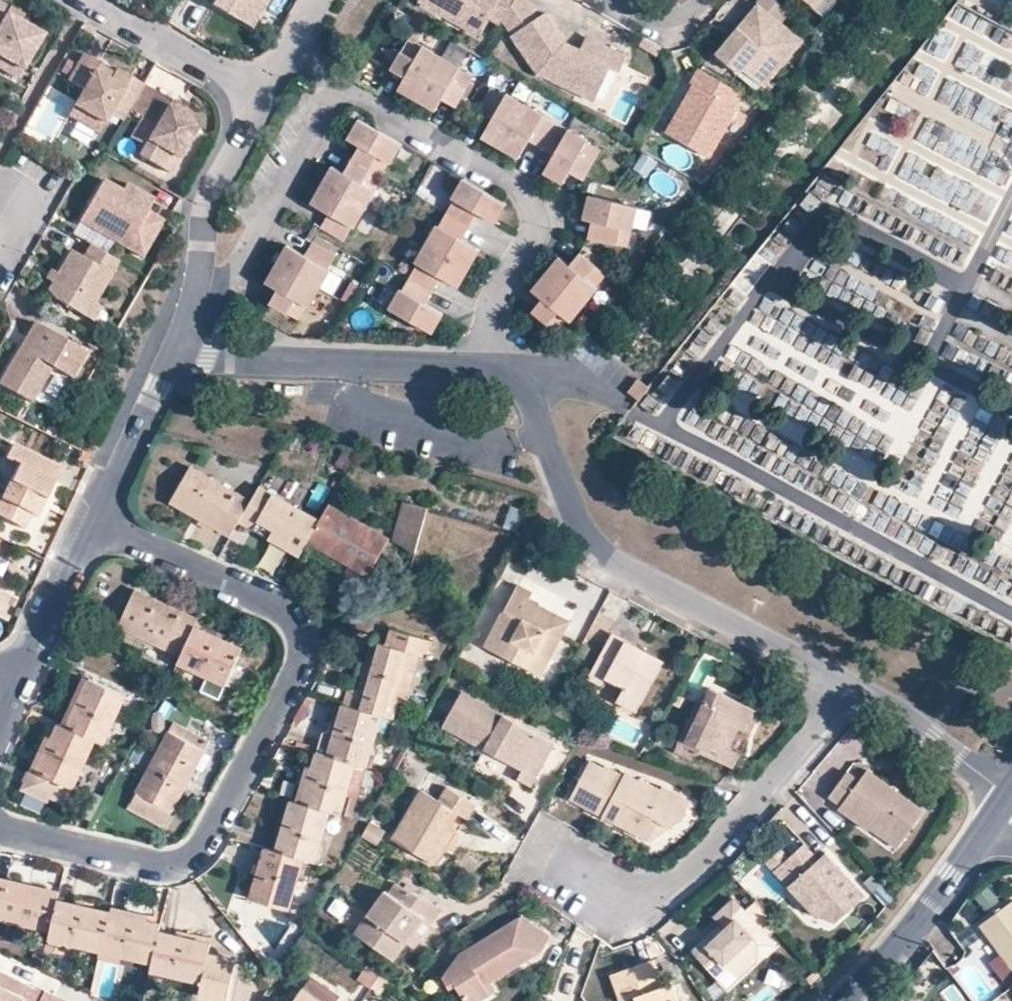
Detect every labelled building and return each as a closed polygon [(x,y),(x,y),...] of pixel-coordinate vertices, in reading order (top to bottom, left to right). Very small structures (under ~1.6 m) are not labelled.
[(204,0),(236,19),(246,0),(204,0)] [(260,5),(252,0),(246,0),(236,19),(248,26),(260,5)] [(443,13),(448,4),(440,0),(420,0),(443,13)] [(448,4),(443,13),(477,32),(488,13),(501,20),(502,18),(512,0),(440,0),(448,4)] [(502,18),(509,27),(534,8),(527,0),(512,0),(502,18)] [(757,1),(779,19),(788,8),(778,0),(758,0),(757,1)] [(801,38),(757,1),(716,52),(739,70),(742,67),(763,84),(801,38)] [(21,69),(41,34),(18,20),(6,13),(10,8),(0,2),(0,57),(21,69)] [(22,15),(10,8),(6,13),(18,20),(22,15)] [(509,27),(513,32),(537,12),(534,8),(509,27)] [(580,85),(598,95),(614,68),(622,72),(631,58),(591,35),(584,48),(581,54),(574,50),(565,37),(543,8),(537,12),(513,32),(512,32),(540,68),(578,90),(580,85)] [(584,48),(565,37),(574,50),(581,54),(584,48)] [(422,45),(420,48),(407,40),(393,63),(407,71),(397,88),(435,110),(445,93),(458,100),(472,77),(458,69),(460,67),(422,45)] [(967,44),(956,65),(981,78),(992,56),(967,44)] [(117,68),(114,72),(109,81),(95,72),(100,64),(83,54),(68,81),(83,90),(74,106),(89,115),(84,125),(99,133),(111,111),(124,118),(129,108),(143,84),(144,83),(117,68)] [(21,69),(0,57),(0,68),(16,78),(21,69)] [(114,72),(100,64),(95,72),(109,81),(114,72)] [(700,67),(692,82),(695,83),(667,132),(706,155),(734,105),(732,104),(740,90),(700,67)] [(157,91),(143,84),(129,108),(142,116),(157,91)] [(595,100),(598,95),(580,85),(578,90),(595,100)] [(505,92),(503,95),(490,88),(477,111),(490,118),(480,136),(517,157),(527,140),(540,147),(553,124),(540,116),(542,114),(523,103),(505,92)] [(146,144),(140,154),(174,173),(200,130),(197,117),(172,102),(174,99),(157,91),(142,116),(131,136),(146,144)] [(986,98),(973,118),(993,131),(1006,110),(986,98)] [(68,116),(84,125),(89,115),(74,106),(68,116)] [(345,237),(353,224),(355,225),(366,207),(377,188),(374,187),(389,161),(392,162),(403,143),(360,117),(348,137),(366,147),(358,160),(351,173),(334,163),(323,182),(312,200),(329,210),(321,224),(345,237)] [(585,141),(587,139),(567,128),(542,171),(562,182),(572,165),(585,172),(599,149),(585,141)] [(101,213),(93,227),(143,255),(164,219),(148,210),(154,198),(108,171),(88,205),(101,213)] [(496,221),(507,201),(464,177),(452,196),(455,197),(440,223),(437,222),(416,259),(419,260),(404,287),(401,285),(390,304),(433,329),(445,310),(427,300),(442,274),(459,284),(481,247),(463,237),(478,211),(496,221)] [(627,243),(636,202),(587,191),(582,215),(602,220),(598,236),(627,243)] [(80,219),(93,227),(101,213),(88,205),(80,219)] [(294,320),(302,306),(304,308),(315,289),(326,271),(323,269),(331,255),(308,242),(300,255),(283,245),(272,264),(261,283),(278,293),(271,306),(294,320)] [(87,316),(95,302),(120,260),(91,243),(84,256),(71,249),(48,290),(53,296),(87,316)] [(596,285),(593,283),(603,272),(582,255),(572,266),(557,254),(530,287),(545,300),(536,312),(557,329),(567,317),(569,319),(596,285)] [(337,298),(347,282),(333,272),(323,289),(337,298)] [(102,306),(95,302),(87,316),(94,320),(102,306)] [(88,351),(35,321),(1,380),(33,399),(52,366),(72,378),(88,351)] [(30,513),(39,494),(44,496),(60,465),(13,442),(5,458),(18,464),(0,500),(0,515),(23,527),(30,513)] [(231,533),(239,521),(251,500),(190,467),(172,500),(231,533)] [(251,500),(239,521),(299,554),(300,555),(308,539),(320,519),(258,486),(251,500)] [(46,498),(44,496),(39,494),(30,513),(36,517),(46,498)] [(417,544),(428,507),(410,502),(399,539),(417,544)] [(320,519),(308,539),(368,573),(388,538),(328,505),(320,519)] [(270,544),(261,569),(276,574),(285,549),(270,544)] [(488,645),(543,675),(572,622),(533,600),(537,592),(522,583),(488,645)] [(181,655),(195,626),(197,619),(135,589),(118,626),(180,655),(181,655)] [(242,647),(195,626),(181,655),(180,655),(177,663),(225,685),(242,647)] [(344,704),(382,716),(391,719),(396,702),(397,701),(412,653),(419,656),(425,658),(431,641),(390,629),(387,645),(375,641),(358,690),(350,687),(344,704)] [(636,710),(637,711),(664,663),(612,634),(588,676),(602,684),(606,677),(624,687),(617,699),(636,710)] [(405,704),(419,656),(412,653),(397,701),(405,704)] [(88,679),(68,726),(96,740),(104,743),(125,696),(88,679)] [(737,732),(744,735),(751,722),(755,714),(712,690),(704,705),(698,701),(672,752),(690,762),(695,754),(730,773),(737,758),(726,752),(737,732)] [(516,779),(529,786),(553,745),(461,691),(443,725),(484,749),(521,769),(516,779)] [(328,754),(356,763),(366,766),(382,716),(344,704),(328,754)] [(96,740),(68,726),(59,722),(52,736),(38,769),(38,770),(32,768),(23,787),(50,799),(52,794),(68,802),(96,740)] [(128,807),(162,826),(208,741),(173,722),(128,807)] [(755,725),(751,722),(744,735),(748,737),(755,725)] [(47,734),(32,768),(38,770),(38,769),(52,736),(47,734)] [(346,796),(356,763),(328,754),(317,751),(313,766),(301,801),(331,810),(340,813),(346,796)] [(568,799),(581,806),(583,802),(599,811),(598,815),(614,824),(617,817),(627,823),(624,829),(643,840),(646,841),(655,822),(665,828),(681,821),(692,799),(664,784),(660,788),(643,778),(640,781),(626,772),(624,775),(603,765),(601,768),(588,761),(568,799)] [(365,767),(366,766),(356,763),(346,796),(347,796),(355,798),(356,798),(365,767)] [(307,764),(296,799),(301,801),(313,766),(307,764)] [(866,833),(868,830),(873,824),(900,844),(922,813),(867,772),(858,783),(846,774),(829,799),(840,806),(836,812),(866,833)] [(466,815),(467,815),(475,803),(448,786),(441,798),(422,788),(393,836),(429,859),(430,858),(457,809),(457,810),(466,815)] [(331,810),(301,801),(296,799),(292,798),(291,798),(275,850),(304,859),(315,861),(331,810)] [(581,806),(598,815),(599,811),(583,802),(581,806)] [(438,864),(467,815),(466,815),(457,810),(457,809),(430,858),(429,859),(438,864)] [(371,817),(362,833),(377,842),(387,826),(371,817)] [(614,824),(624,829),(627,823),(617,817),(614,824)] [(646,841),(665,828),(655,822),(646,841)] [(895,850),(900,844),(873,824),(868,830),(895,850)] [(865,893),(837,862),(828,872),(821,863),(820,863),(805,846),(791,861),(783,852),(769,866),(815,919),(839,919),(865,893)] [(304,859),(275,850),(266,847),(265,848),(250,898),(289,909),(304,859)] [(829,854),(820,863),(821,863),(828,872),(837,862),(829,854)] [(55,900),(57,890),(0,878),(0,919),(49,929),(55,900)] [(422,917),(430,923),(441,908),(397,883),(390,894),(384,890),(354,933),(390,959),(404,940),(421,917),(422,917)] [(55,900),(49,929),(47,939),(99,950),(110,912),(108,912),(55,900)] [(714,917),(719,924),(724,930),(708,946),(702,940),(690,951),(717,980),(729,969),(724,964),(741,948),(756,964),(775,946),(732,900),(714,917)] [(1011,900),(979,926),(999,953),(1011,970),(1011,901),(1011,900)] [(844,924),(861,940),(879,918),(864,903),(844,924)] [(110,905),(108,912),(110,912),(147,920),(148,914),(110,905)] [(152,962),(158,930),(160,923),(147,920),(110,912),(99,950),(121,955),(152,962)] [(491,993),(486,986),(493,981),(542,952),(551,938),(520,915),(460,953),(443,979),(450,990),(456,987),(464,1000),(478,1000),(491,993)] [(414,945),(430,923),(422,917),(421,917),(404,940),(413,947),(414,945)] [(702,940),(708,946),(724,930),(719,924),(702,940)] [(235,957),(208,951),(210,941),(158,930),(152,962),(151,970),(202,980),(199,993),(227,999),(235,957)] [(742,978),(756,964),(741,948),(724,964),(729,969),(737,979),(742,978)] [(119,961),(121,955),(99,950),(97,957),(118,961),(119,961)] [(999,953),(989,961),(1010,988),(1011,986),(1011,970),(999,953)] [(635,1000),(680,1000),(673,984),(663,987),(652,963),(611,978),(620,1000),(629,1000),(634,999),(635,1000)] [(369,989),(380,974),(367,966),(357,981),(369,989)] [(28,984),(0,970),(0,1000),(21,1000),(28,984)] [(302,988),(322,1000),(336,1000),(340,996),(311,976),(302,988)] [(497,990),(493,981),(486,986),(491,993),(497,990)] [(28,984),(21,1000),(70,1000),(46,989),(45,992),(28,984)] [(302,988),(293,1000),(322,1000),(302,988)]
